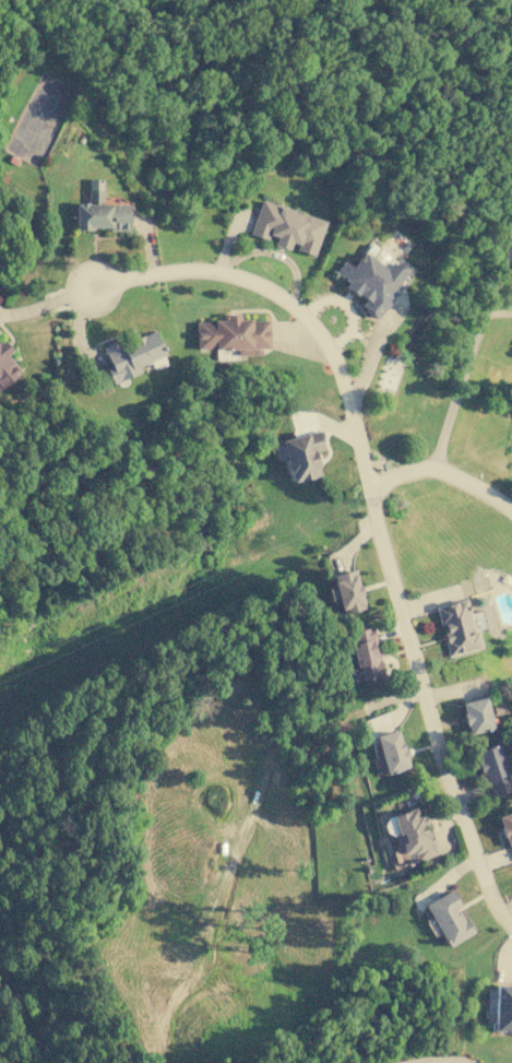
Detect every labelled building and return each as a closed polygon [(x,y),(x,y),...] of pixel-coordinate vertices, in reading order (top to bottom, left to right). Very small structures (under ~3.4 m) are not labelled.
[(74,228),(128,228),(128,203),(102,203),(102,179),(87,179),(87,202),(74,202),(74,228)] [(314,256),(325,220),(260,200),(250,233),(274,240),(273,245),(291,250),(291,249),(314,256)] [(334,273),(347,282),(344,286),(364,299),(359,306),(377,318),(393,294),(390,292),(405,269),(368,243),(353,267),(343,260),(334,273)] [(194,320),(195,350),(235,349),(236,355),(260,354),(259,347),(267,347),(267,319),(238,319),(238,314),(224,314),(224,320),(194,320)] [(140,371),(138,365),(163,355),(153,329),(103,349),(109,366),(105,367),(111,383),(140,371)] [(20,371),(5,353),(10,350),(2,340),(0,341),(0,386),(20,371)] [(278,439),(288,482),(318,475),(312,451),(323,449),(319,430),(278,439)] [(364,607),(354,569),(330,575),(333,586),(325,588),(329,600),(336,599),(341,614),(364,607)] [(434,606),(438,625),(441,624),(448,655),(477,649),(466,599),(434,606)] [(382,673),(370,626),(349,631),(353,647),(350,647),(359,678),(382,673)] [(460,702),(467,733),(501,725),(498,711),(488,713),(484,696),(460,702)] [(373,735),(384,773),(407,767),(397,729),(373,735)] [(474,751),(483,784),(507,778),(497,744),(474,751)] [(436,854),(430,830),(426,831),(421,815),(417,816),(415,808),(385,816),(394,853),(413,849),(415,860),(436,854)] [(498,815),(511,862),(511,811),(498,815)] [(472,933),(457,908),(460,907),(450,889),(424,905),(448,947),(472,933)] [(511,1030),(511,985),(489,985),(488,1030),(511,1030)]
